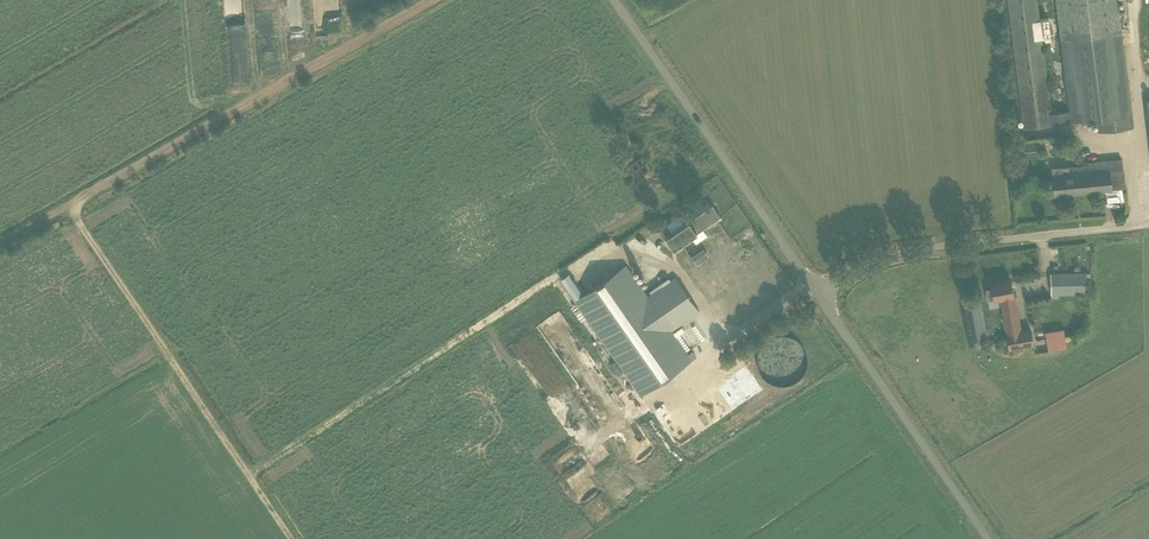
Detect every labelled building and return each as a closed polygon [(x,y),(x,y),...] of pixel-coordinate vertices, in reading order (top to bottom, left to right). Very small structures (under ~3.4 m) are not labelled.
[(1069,110),(1052,113),(1038,0),(1007,0),(1013,46),(1024,128),(1097,119),(1098,131),(1132,127),(1131,115),(1121,33),(1117,0),(1055,0),(1069,110)] [(643,176),(651,172),(644,156),(627,163),(632,173),(640,169),(643,176)] [(1121,159),(1088,162),(1088,164),(1051,168),(1054,194),(1124,187),(1121,159)] [(712,204),(665,237),(673,248),(691,236),(703,228),(720,216),(712,204)] [(656,220),(661,227),(667,222),(663,216),(656,220)] [(702,247),(691,255),(697,263),(708,255),(702,247)] [(574,300),(641,395),(691,360),(670,330),(699,311),(675,277),(647,297),(625,265),(574,300)] [(1058,294),(1086,293),(1085,272),(1050,273),(1051,294),(1051,297),(1058,297),(1058,294)] [(1010,279),(990,282),(991,287),(985,289),(987,300),(1001,298),(1009,341),(1011,348),(1033,343),(1030,327),(1019,329),(1012,290),(1010,279)] [(967,305),(973,340),(987,337),(981,303),(967,305)] [(1047,329),(1048,350),(1067,349),(1066,328),(1047,329)] [(803,344),(766,336),(759,373),(796,381),(803,344)] [(708,435),(724,426),(722,422),(706,431),(708,435)]
